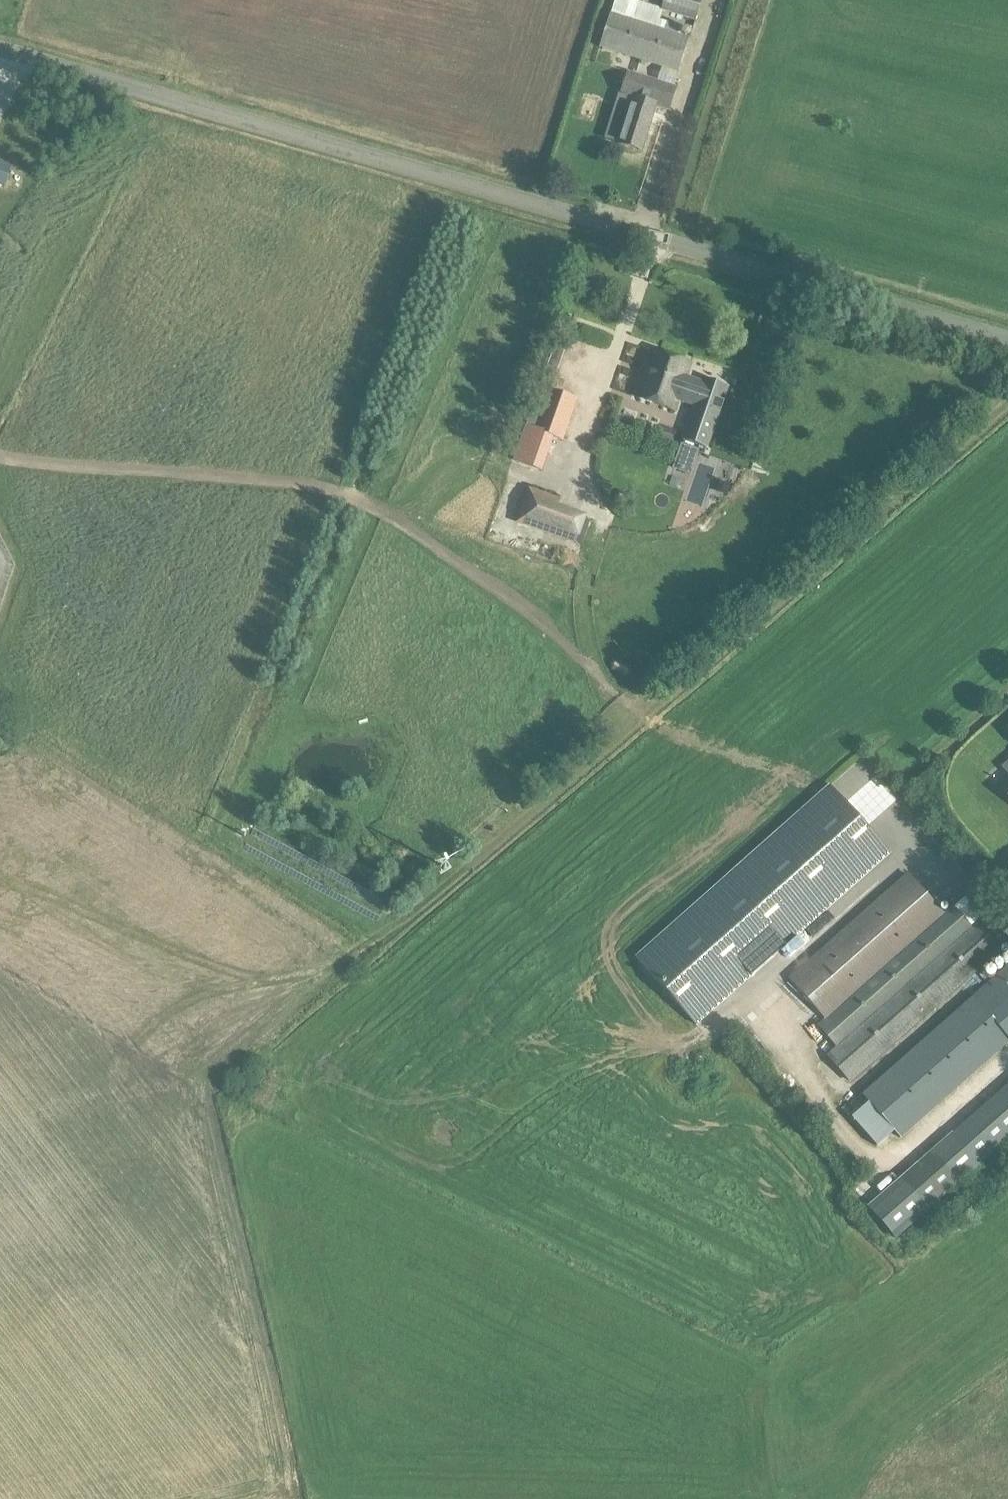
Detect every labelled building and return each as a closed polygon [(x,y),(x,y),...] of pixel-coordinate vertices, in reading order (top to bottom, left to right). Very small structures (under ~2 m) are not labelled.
[(634,0),(615,0),(610,14),(638,22),(644,3),(634,0)] [(663,10),(696,21),(703,0),(666,0),(663,10)] [(610,14),(600,46),(680,71),(690,39),(680,36),(638,22),(610,14)] [(677,86),(659,80),(629,71),(621,95),(634,99),(629,117),(628,117),(619,144),(643,151),(651,124),(646,122),(651,104),(670,110),(677,86)] [(6,185),(13,165),(0,160),(0,183),(6,185)] [(653,351),(638,396),(675,408),(678,399),(696,405),(684,438),(707,446),(727,387),(705,379),(704,382),(684,376),(689,363),(653,351)] [(574,400),(555,393),(541,431),(553,435),(561,438),(574,400)] [(545,399),(538,396),(528,424),(535,426),(545,399)] [(541,431),(527,426),(515,460),(541,469),(553,435),(541,431)] [(530,489),(518,525),(548,535),(560,499),(530,489)] [(999,786),(1007,796),(1007,778),(999,786)] [(889,856),(828,787),(635,960),(696,1028),(889,856)] [(836,1014),(830,1007),(942,913),(907,871),(785,973),(826,1022),(836,1014)] [(949,922),(820,1029),(834,1047),(829,1051),(836,1059),(851,1047),(840,1034),(959,935),(949,922)] [(833,1064),(848,1081),(969,975),(975,982),(1004,956),(994,945),(968,967),(957,954),(833,1064)] [(863,1094),(902,1138),(1007,1045),(1007,966),(863,1094)] [(933,1152),(962,1184),(1007,1143),(1007,1084),(933,1152)] [(962,1184),(933,1152),(869,1208),(898,1241),(962,1184)]
